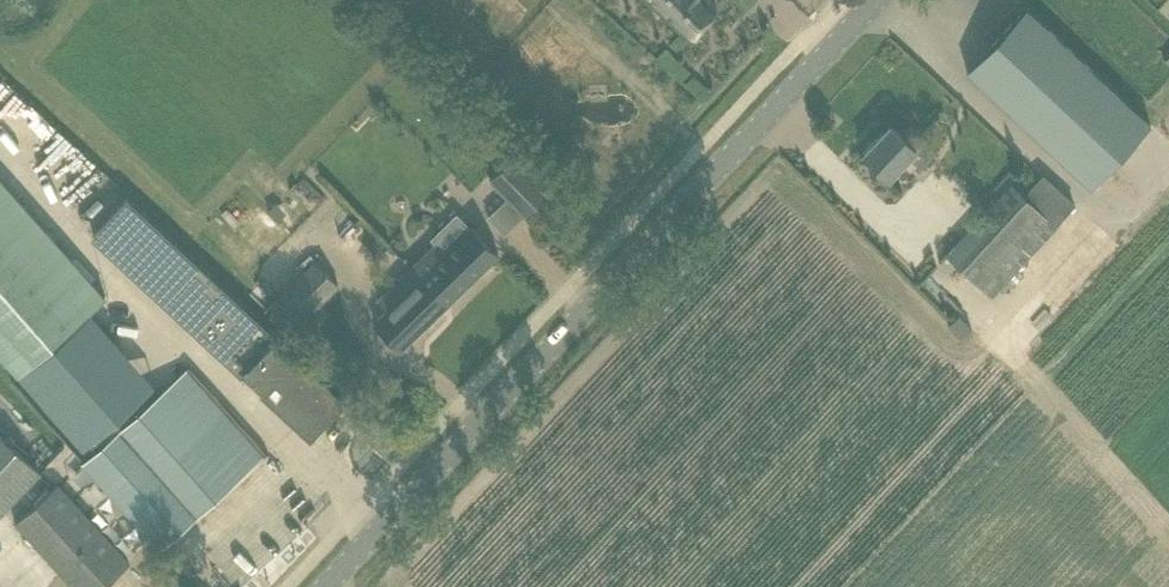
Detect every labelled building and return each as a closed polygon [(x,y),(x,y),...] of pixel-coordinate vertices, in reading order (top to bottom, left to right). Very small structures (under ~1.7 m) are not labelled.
[(689,38),(716,8),(708,0),(648,0),(689,38)] [(1091,187),(1150,124),(1026,7),(966,70),(1091,187)] [(910,144),(889,124),(863,152),(889,177),(909,156),(920,167),(935,151),(919,135),(910,144)] [(515,157),(490,180),(523,215),(548,192),(515,157)] [(945,254),(991,297),(1076,204),(1044,174),(1035,182),(1025,173),(1020,177),(1012,170),(994,188),(1001,194),(945,254)] [(21,374),(92,309),(107,296),(0,173),(0,351),(21,374)] [(127,197),(93,234),(261,389),(311,435),(310,435),(312,436),(346,399),(127,197)] [(437,242),(411,267),(447,304),(498,254),(471,227),(457,212),(432,237),(437,242)] [(293,331),(340,285),(314,259),(267,305),(293,331)] [(374,322),(384,332),(401,349),(447,304),(411,267),(378,300),(387,309),(374,322)] [(92,309),(21,374),(182,551),(253,486),(92,309)] [(374,422),(363,434),(372,443),(383,431),(374,422)] [(0,435),(0,512),(39,472),(0,435)] [(9,521),(72,586),(96,586),(127,557),(54,479),(9,521)]
